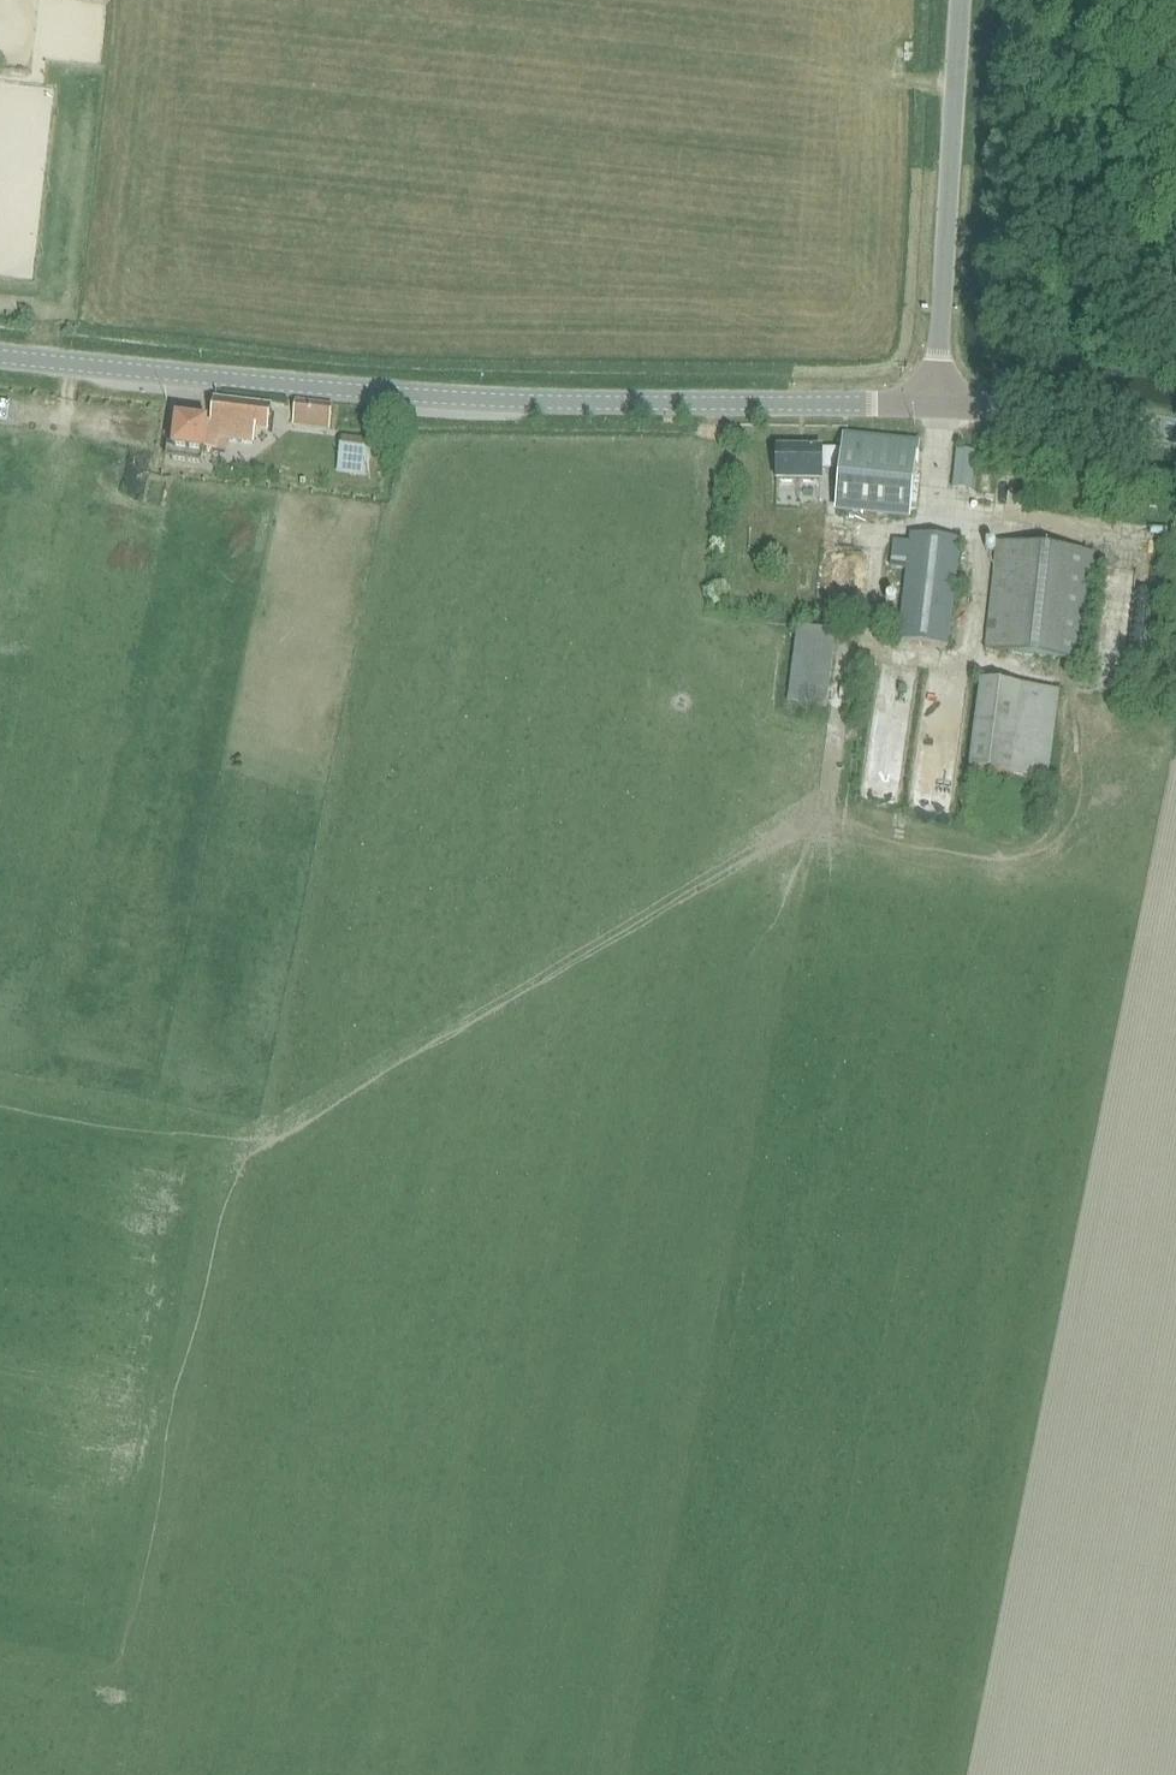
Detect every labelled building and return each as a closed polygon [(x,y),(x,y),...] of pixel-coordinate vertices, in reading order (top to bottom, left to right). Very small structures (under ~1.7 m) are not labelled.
[(214,397),(211,422),(207,421),(208,420),(176,416),(172,447),(204,451),(204,447),(217,449),(218,438),(255,443),(257,429),(269,430),(272,404),(214,397)] [(333,404),(295,399),(291,426),(329,430),(333,404)] [(822,448),(776,448),(776,483),(822,483),(822,470),(839,470),(834,515),(909,523),(915,467),(917,468),(920,442),(842,434),(841,450),(822,450),(822,448)] [(362,442),(350,440),(347,456),(360,458),(362,442)] [(956,450),(951,488),(972,490),(977,453),(956,450)] [(948,648),(961,542),(910,535),(909,543),(893,542),(890,568),(906,571),(897,642),(948,648)] [(1083,663),(1096,554),(996,542),(985,650),(1083,663)] [(826,708),(835,631),(796,628),(788,704),(826,708)] [(1048,780),(1059,692),(980,681),(968,769),(1048,780)]
